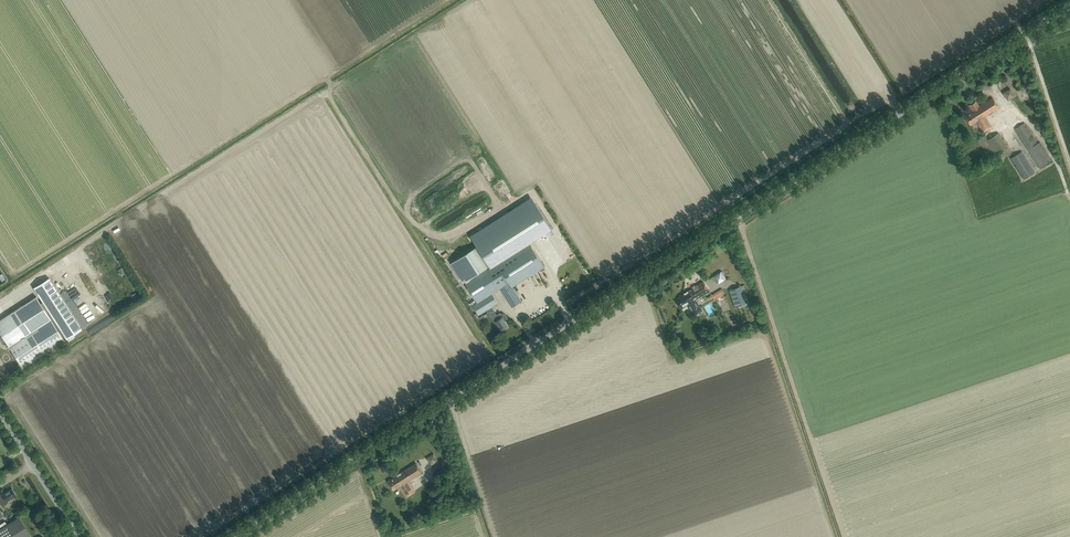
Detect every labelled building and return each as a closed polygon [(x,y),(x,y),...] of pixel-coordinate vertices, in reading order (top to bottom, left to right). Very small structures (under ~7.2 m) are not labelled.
[(972,111),(964,116),(970,125),(976,121),(983,132),(991,127),(985,116),(998,107),(993,98),(980,106),(976,100),(968,105),(972,111)] [(1040,169),(1052,161),(1040,142),(1038,143),(1025,123),(1014,129),(1040,169)] [(989,160),(1008,148),(998,133),(988,140),(985,134),(978,139),(988,155),(986,156),(989,160)] [(1034,173),(1021,152),(1010,159),(1023,179),(1034,173)] [(423,174),(426,181),(436,175),(433,169),(423,174)] [(475,247),(451,263),(463,283),(465,282),(467,284),(465,285),(477,302),(472,306),(478,315),(498,303),(492,294),(500,289),(512,307),(521,301),(512,287),(544,266),(529,243),(551,228),(535,204),(474,244),(475,247)] [(718,284),(725,279),(721,272),(713,276),(718,284)] [(22,368),(64,341),(61,336),(63,335),(66,339),(82,330),(49,278),(34,288),(43,302),(41,303),(36,296),(0,319),(0,341),(2,339),(2,340),(4,339),(8,346),(7,346),(9,349),(9,348),(22,368)] [(695,300),(709,291),(703,282),(675,300),(681,309),(687,305),(694,316),(702,310),(695,300)] [(735,307),(747,303),(741,286),(730,290),(735,307)] [(714,299),(724,294),(722,289),(706,296),(708,300),(713,297),(714,299)] [(495,313),(490,316),(494,323),(496,322),(501,330),(508,326),(505,321),(508,319),(505,314),(504,314),(503,313),(497,317),(495,313)] [(431,466),(439,461),(434,453),(426,458),(431,466)] [(416,463),(388,481),(394,491),(400,487),(407,497),(415,492),(408,481),(422,473),(416,463)] [(16,495),(12,489),(5,493),(5,492),(0,495),(0,503),(2,506),(8,502),(7,500),(16,495)] [(0,529),(0,536),(28,536),(31,535),(19,517),(0,529)]
